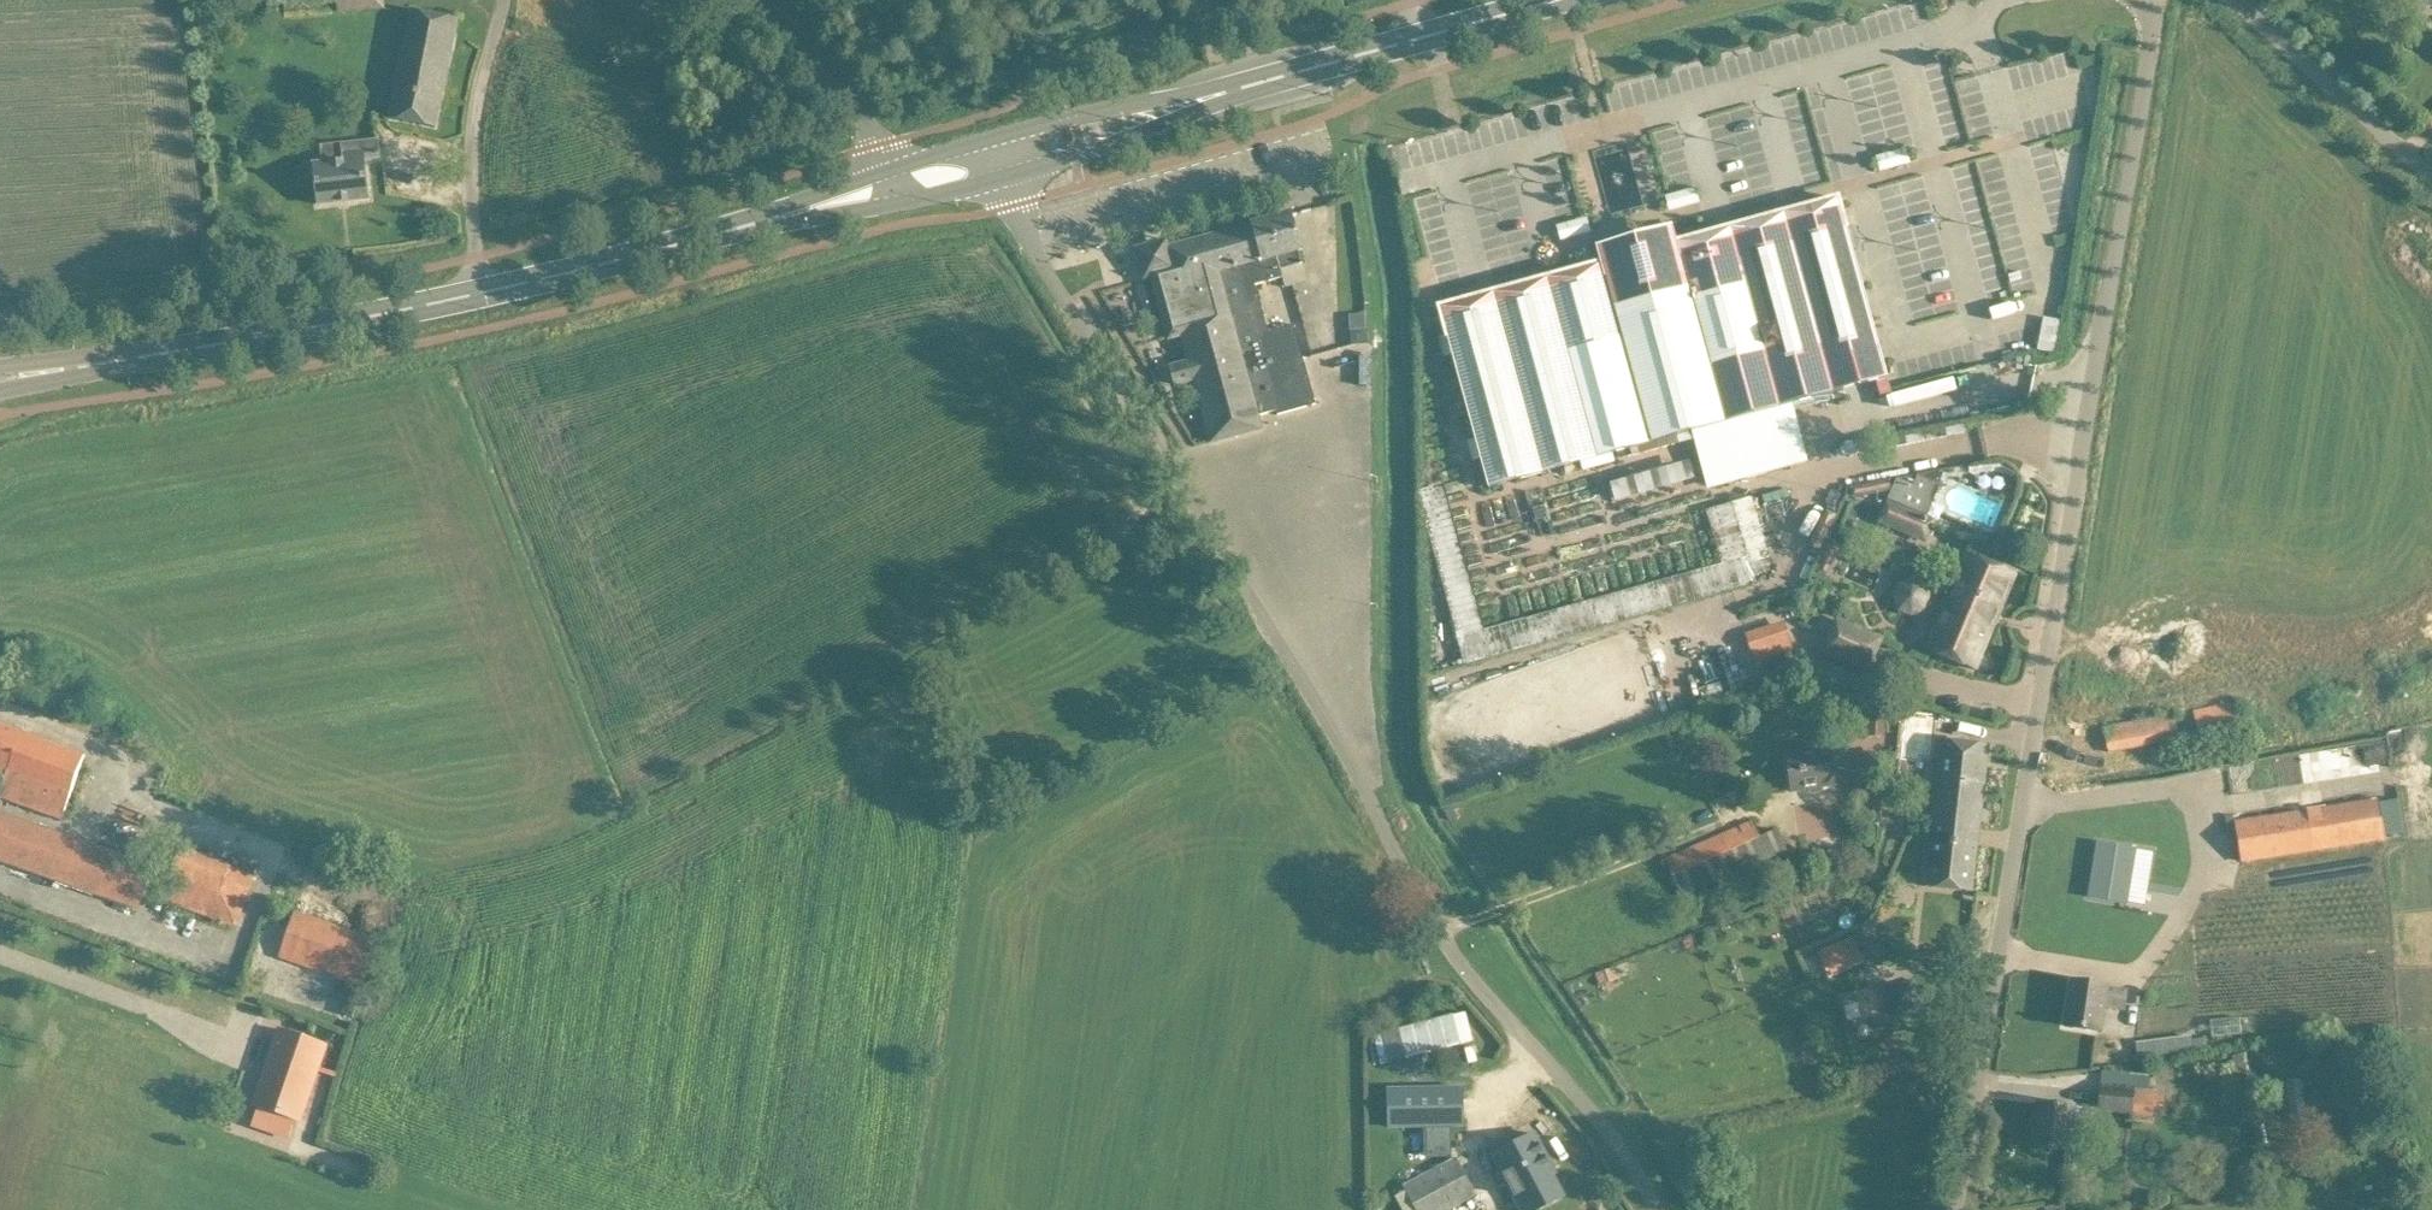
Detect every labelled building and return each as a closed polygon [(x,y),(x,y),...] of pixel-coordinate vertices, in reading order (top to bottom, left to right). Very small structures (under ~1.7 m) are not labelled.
[(358,0),(337,0),(338,11),(359,10),(358,0)] [(2407,9),(2431,5),(2431,0),(2406,0),(2407,9)] [(410,9),(388,118),(436,128),(459,19),(410,9)] [(319,205),(369,199),(364,159),(379,158),(382,146),(364,148),(363,140),(320,145),(322,163),(314,164),(319,205)] [(1600,264),(1439,308),(1488,488),(1825,395),(1816,366),(1870,351),(1828,201),(1677,242),(1676,238),(1654,244),(1620,253),(1599,259),(1600,264)] [(1173,266),(1151,272),(1170,339),(1183,335),(1190,360),(1181,363),(1177,370),(1178,374),(1175,374),(1178,386),(1195,381),(1212,442),(1235,436),(1261,429),(1258,416),(1277,411),(1278,415),(1316,404),(1294,325),(1268,332),(1254,285),(1281,277),(1280,270),(1303,264),(1299,250),(1302,249),(1292,213),(1252,224),(1252,225),(1168,248),(1173,266)] [(1365,315),(1350,316),(1351,330),(1366,330),(1365,322),(1365,315)] [(2045,315),(2039,348),(2058,351),(2065,319),(2045,315)] [(1613,476),(1616,499),(1698,486),(1694,463),(1613,476)] [(1875,523),(1925,544),(1935,520),(1885,499),(1875,523)] [(1929,650),(1974,669),(2015,574),(1970,555),(1948,605),(1930,598),(1930,597),(1924,581),(1911,577),(1897,582),(1891,597),(1896,611),(1912,617),(1922,615),(1924,610),(1943,617),(1929,650)] [(1820,649),(1868,670),(1882,639),(1834,619),(1820,649)] [(1744,634),(1754,662),(1792,650),(1783,621),(1744,634)] [(2194,710),(2199,734),(2243,725),(2238,701),(2194,710)] [(1904,750),(1922,752),(1925,728),(1931,728),(1932,715),(1907,712),(1902,745),(1905,745),(1904,750)] [(2104,728),(2108,752),(2179,738),(2174,714),(2104,728)] [(1866,735),(1888,736),(1889,718),(1867,716),(1866,735)] [(6,776),(0,794),(0,796),(63,819),(84,757),(0,725),(0,774),(6,776)] [(1941,740),(1932,823),(1979,828),(1988,745),(1941,740)] [(1835,785),(1830,749),(1786,756),(1792,792),(1835,785)] [(2236,822),(2242,861),(2387,838),(2380,799),(2236,822)] [(139,906),(153,869),(0,815),(0,858),(139,906)] [(1666,860),(1682,897),(1787,852),(1778,831),(1761,838),(1755,822),(1666,860)] [(1979,828),(1932,823),(1925,886),(1972,891),(1979,828)] [(2098,842),(2089,897),(2127,903),(2136,848),(2098,842)] [(2141,873),(2190,872),(2190,844),(2141,845),(2141,873)] [(162,897),(235,923),(253,874),(180,848),(162,897)] [(280,955),(360,983),(375,943),(294,914),(280,955)] [(1818,952),(1828,974),(1862,958),(1852,937),(1818,952)] [(1613,969),(1597,975),(1600,984),(1616,978),(1613,969)] [(2065,1026),(2089,1030),(2100,1031),(2104,1006),(2124,1010),(2127,991),(2107,987),(2107,986),(2072,981),(2065,1026)] [(1406,1057),(1464,1041),(1455,1012),(1397,1028),(1406,1057)] [(302,1124),(329,1045),(278,1027),(251,1106),(302,1124)] [(2160,1039),(2161,1055),(2192,1051),(2190,1035),(2160,1039)] [(2231,1058),(2235,1075),(2256,1070),(2253,1054),(2231,1058)] [(2099,1109),(2136,1112),(2136,1120),(2149,1122),(2150,1117),(2152,1117),(2153,1108),(2161,1109),(2163,1092),(2153,1091),(2156,1072),(2122,1074),(2121,1087),(2101,1085),(2099,1109)] [(1463,1086),(1388,1087),(1389,1127),(1425,1126),(1426,1156),(1450,1156),(1450,1126),(1463,1126),(1463,1086)] [(2038,1103),(2033,1147),(2070,1151),(2074,1107),(2038,1103)] [(1493,1155),(1522,1209),(1539,1209),(1563,1197),(1547,1166),(1550,1165),(1534,1134),(1493,1155)] [(1419,1209),(1450,1209),(1476,1196),(1457,1159),(1406,1186),(1419,1209)]
